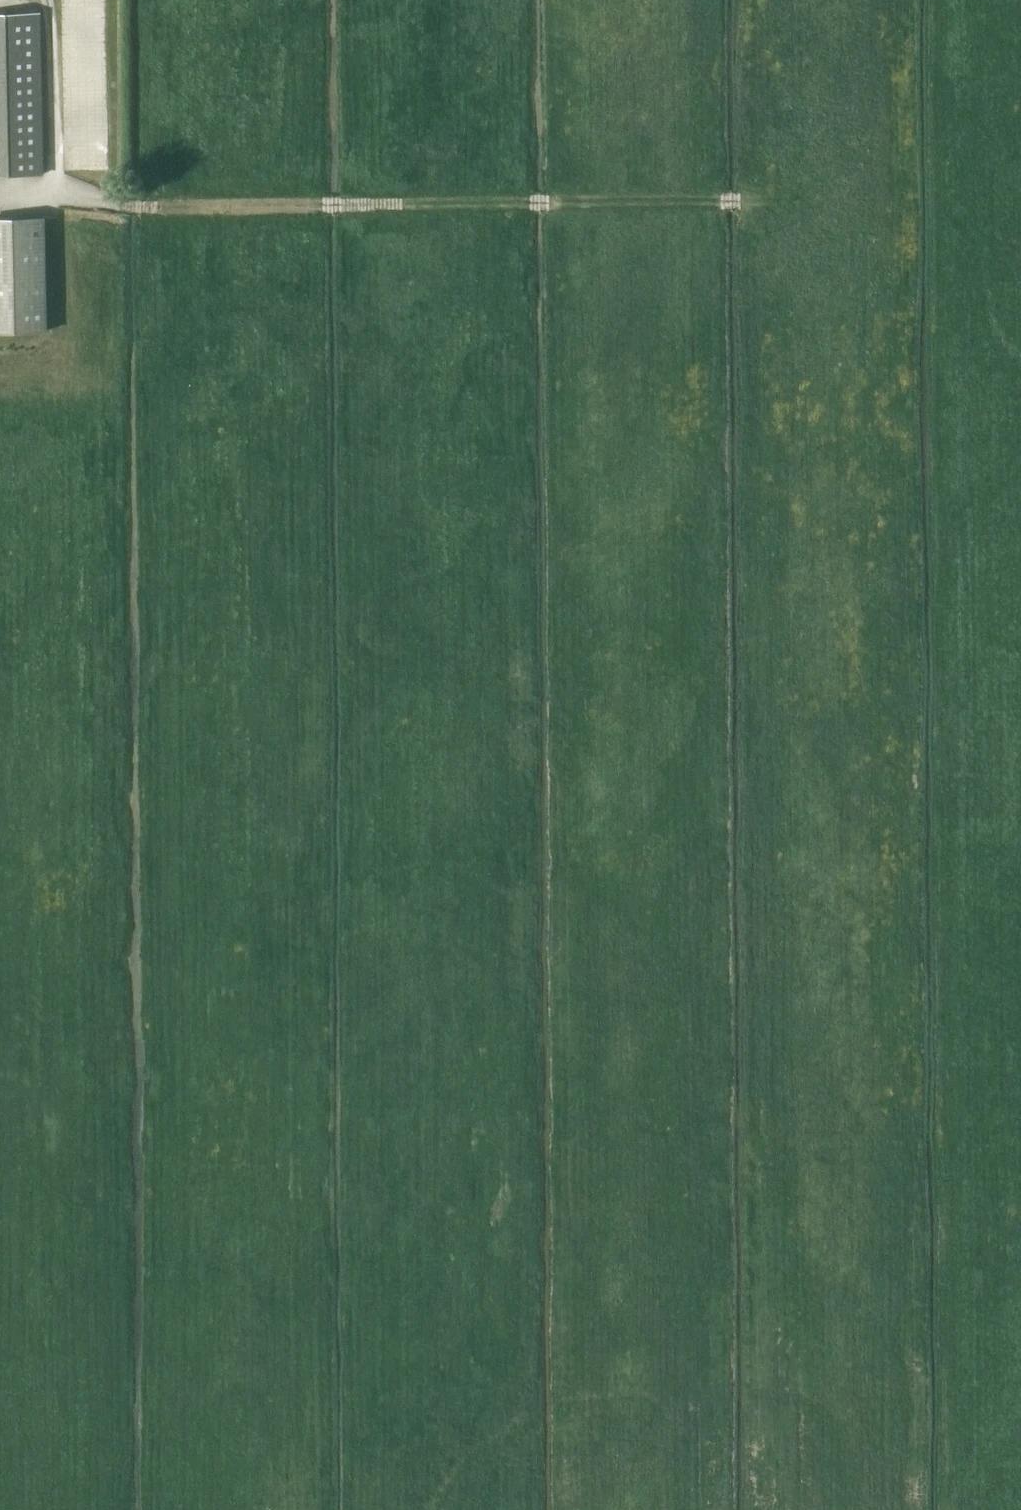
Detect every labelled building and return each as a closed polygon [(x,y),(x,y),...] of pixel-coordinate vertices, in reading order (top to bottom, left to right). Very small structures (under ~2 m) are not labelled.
[(43,174),(40,14),(0,15),(0,175),(43,174)] [(0,217),(0,332),(46,331),(44,217),(0,217)]
